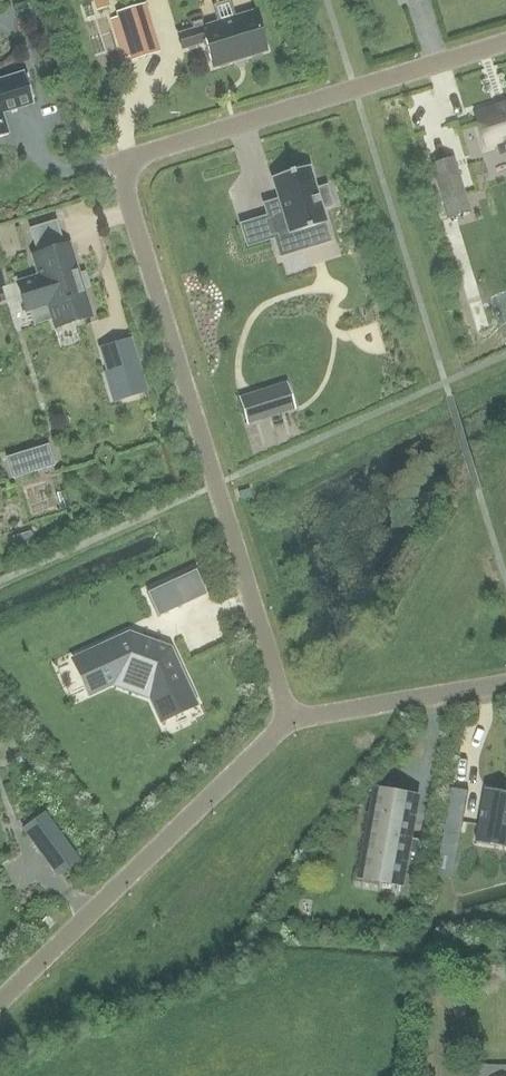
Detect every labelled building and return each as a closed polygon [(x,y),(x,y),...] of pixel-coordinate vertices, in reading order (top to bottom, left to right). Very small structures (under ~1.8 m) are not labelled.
[(99,9),(109,6),(107,0),(96,0),(99,9)] [(124,61),(161,49),(146,0),(109,11),(124,61)] [(255,11),(202,27),(179,34),(183,48),(206,41),(214,67),(267,51),(255,11)] [(9,134),(3,113),(35,103),(25,72),(0,80),(0,137),(9,134)] [(476,112),(486,147),(505,141),(505,103),(476,112)] [(454,157),(434,163),(446,202),(466,196),(454,157)] [(281,205),(266,209),(281,256),(310,248),(304,228),(327,222),(323,209),(333,206),(326,184),(317,187),(310,166),(272,177),(281,205)] [(35,275),(13,281),(22,313),(44,307),(50,326),(90,316),(69,246),(31,257),(35,275)] [(132,338),(100,347),(117,402),(148,392),(132,338)] [(287,382),(240,397),(248,422),(295,407),(287,382)] [(48,445),(29,451),(35,472),(54,466),(48,445)] [(171,581),(148,592),(159,617),(183,606),(171,581)] [(130,629),(77,654),(94,691),(113,683),(151,697),(160,716),(190,703),(178,678),(186,675),(172,645),(130,629)] [(470,791),(453,788),(440,868),(456,871),(470,791)] [(477,843),(505,849),(505,793),(487,789),(477,843)] [(379,792),(364,877),(401,884),(406,853),(420,855),(422,840),(409,838),(416,798),(379,792)] [(47,813),(26,828),(39,847),(61,831),(47,813)]
